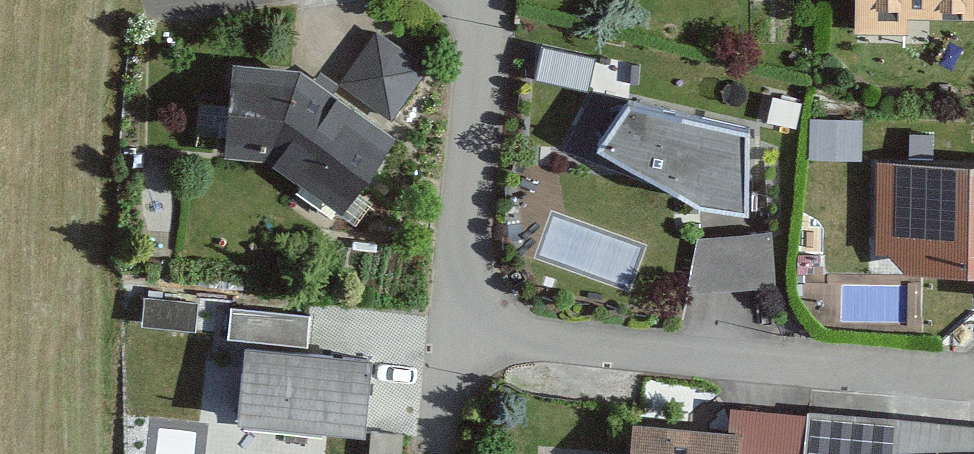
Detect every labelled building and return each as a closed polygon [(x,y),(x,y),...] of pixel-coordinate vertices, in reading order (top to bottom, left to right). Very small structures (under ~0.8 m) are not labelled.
[(858,30),(906,29),(906,9),(973,8),(973,0),(857,0),(858,30)] [(373,26),(338,73),(392,113),(427,66),(373,26)] [(545,34),(532,77),(582,92),(595,49),(545,34)] [(296,60),(216,58),(213,151),(272,153),(352,210),(404,137),(296,60)] [(764,114),(628,91),(598,142),(696,199),(748,207),(764,114)] [(875,161),(874,245),(905,263),(973,264),(973,162),(875,161)] [(697,240),(689,292),(773,289),(771,231),(697,240)] [(309,298),(220,290),(216,337),(249,340),(243,412),(368,422),(374,354),(305,348),(309,298)] [(198,303),(143,298),(140,329),(195,334),(198,303)] [(631,413),(627,453),(790,453),(794,403),(722,397),(720,420),(631,413)] [(810,405),(805,453),(973,453),(973,416),(810,405)] [(370,432),(369,453),(402,453),(403,433),(370,432)]
